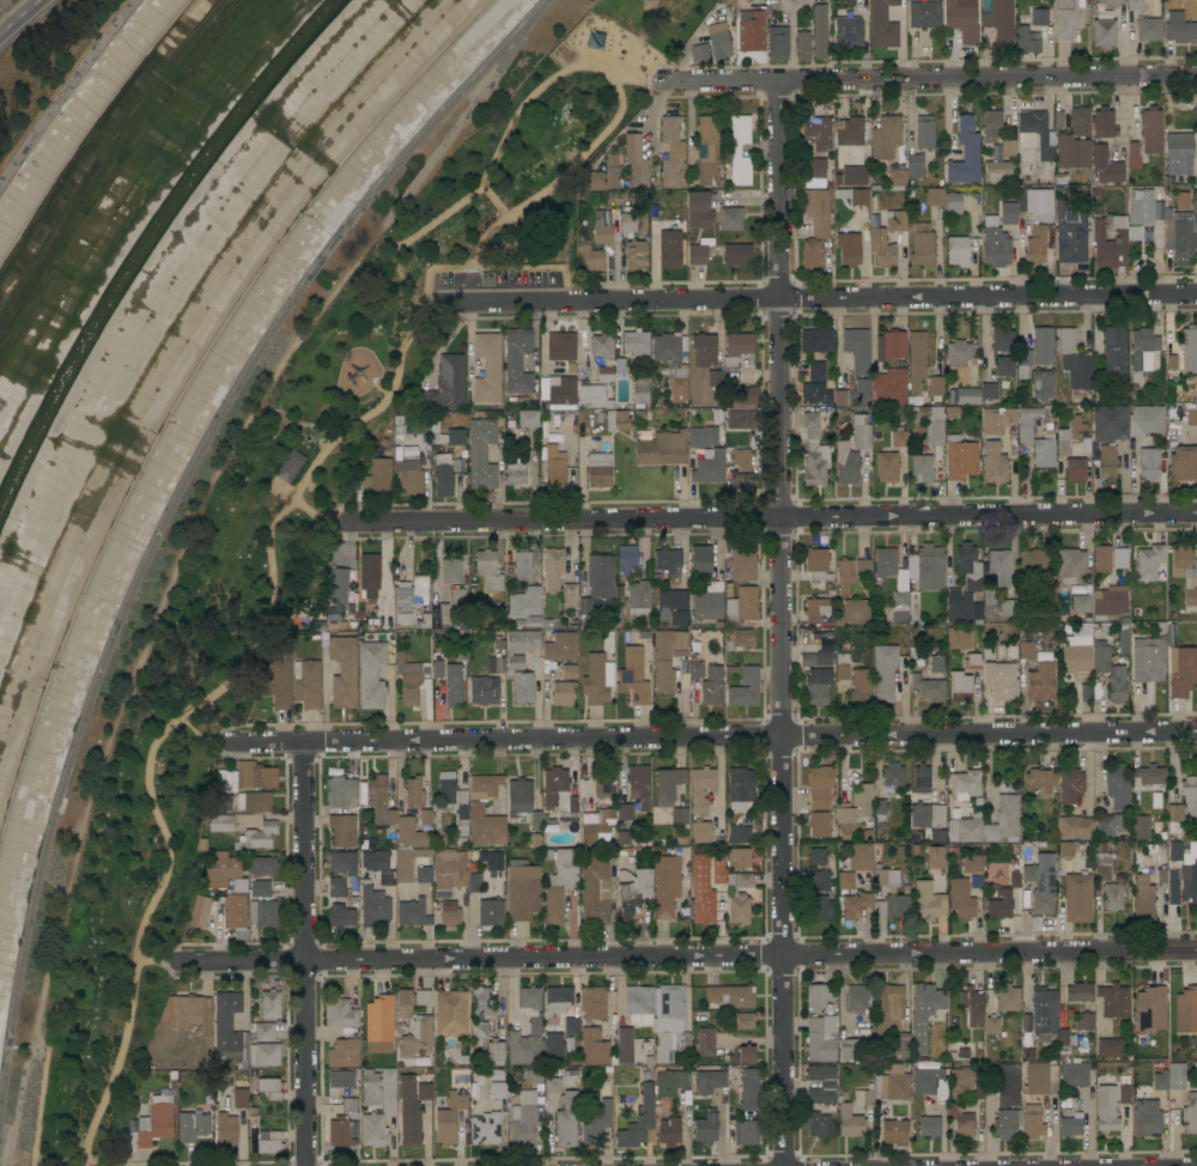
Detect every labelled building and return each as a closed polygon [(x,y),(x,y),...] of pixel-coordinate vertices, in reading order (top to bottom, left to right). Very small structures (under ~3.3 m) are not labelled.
[(735,6),(735,0),(749,0),(749,7),(765,7),(765,12),(762,12),(764,50),(737,51),(737,20),(737,6),(735,6)] [(870,47),(870,0),(900,0),(900,5),(887,5),(887,23),(898,23),(898,47),(870,47)] [(917,2),(917,0),(940,0),(940,1),(941,1),(941,28),(910,28),(909,2),(917,2)] [(943,29),(943,0),(956,0),(956,4),(976,4),(976,26),(978,26),(978,43),(960,43),(960,29),(943,29)] [(990,13),(990,0),(1013,0),(1013,44),(995,44),(995,28),(982,28),(980,13),(990,13)] [(1055,41),(1053,0),(1083,0),(1083,28),(1071,28),(1071,41),(1055,41)] [(1128,10),(1128,0),(1141,0),(1141,10),(1128,10)] [(813,60),(813,54),(812,54),(812,49),(813,49),(813,41),(812,41),(812,36),(813,36),(813,28),(812,28),(812,23),(813,23),(813,14),(812,14),(812,10),(813,10),(813,5),(826,5),(827,60),(813,60)] [(1031,8),(1047,8),(1047,25),(1032,25),(1031,8)] [(1183,23),(1196,23),(1196,40),(1186,40),(1186,42),(1173,43),(1173,40),(1165,40),(1165,23),(1166,23),(1166,11),(1183,11),(1183,23)] [(862,48),(836,49),(836,18),(853,18),(853,14),(862,14),(862,48)] [(1161,40),(1150,40),(1150,41),(1138,41),(1138,40),(1137,40),(1137,18),(1161,18),(1161,40)] [(1116,45),(1108,45),(1108,49),(1099,49),(1099,45),(1092,45),(1092,19),(1116,19),(1116,45)] [(727,56),(728,59),(718,61),(718,57),(712,59),(705,26),(724,22),(733,54),(727,56)] [(1028,25),(1028,32),(1039,32),(1039,40),(1040,40),(1040,53),(1017,53),(1017,25),(1028,25)] [(788,26),(788,60),(768,60),(767,26),(788,26)] [(796,60),(796,55),(796,37),(795,37),(795,31),(809,31),(809,37),(810,37),(810,41),(809,41),(809,50),(810,50),(810,54),(809,54),(809,60),(796,60)] [(710,60),(693,63),(689,47),(706,43),(710,60)] [(1142,110),(1148,110),(1148,105),(1156,105),(1156,110),(1161,110),(1162,153),(1148,153),(1148,144),(1143,144),(1142,110)] [(1070,108),(1078,108),(1078,107),(1082,107),(1082,108),(1089,108),(1089,136),(1075,136),(1070,132),(1070,108)] [(1123,182),(1123,187),(1111,187),(1111,182),(1104,182),(1104,183),(1100,183),(1100,182),(1096,182),(1096,171),(1090,171),(1090,162),(1092,162),(1092,145),(1090,145),(1090,138),(1089,129),(1094,129),(1093,110),(1099,110),(1099,107),(1107,107),(1107,110),(1113,110),(1113,144),(1106,144),(1107,163),(1124,162),(1124,182),(1123,182)] [(983,110),(1001,110),(1002,130),(997,130),(997,136),(996,136),(996,142),(984,142),(983,110)] [(1046,130),(1053,130),(1053,146),(1052,146),(1052,162),(1039,162),(1039,147),(1019,147),(1019,144),(1017,144),(1017,139),(1019,139),(1019,133),(1017,133),(1017,114),(1031,114),(1031,111),(1045,111),(1045,114),(1046,114),(1046,130)] [(831,135),(832,135),(832,146),(830,146),(830,158),(815,158),(815,151),(814,151),(814,145),(803,145),(803,136),(802,136),(802,117),(804,117),(804,113),(813,113),(813,116),(831,116),(831,135)] [(740,144),(740,158),(751,157),(751,186),(730,186),(730,158),(724,158),(724,142),(730,142),(730,116),(749,115),(749,144),(740,144)] [(916,122),(916,116),(932,115),(932,121),(934,121),(934,150),(925,150),(925,148),(916,148),(916,122)] [(979,182),(959,182),(959,186),(952,186),(952,182),(946,182),(946,162),(962,162),(962,145),(958,145),(958,115),(973,115),(973,133),(978,133),(979,182)] [(679,141),(683,141),(683,160),(679,160),(679,178),(680,178),(680,182),(679,182),(679,186),(661,186),(661,177),(660,177),(660,172),(662,172),(662,159),(668,159),(668,144),(661,144),(661,132),(660,132),(660,126),(661,126),(661,116),(679,116),(679,141)] [(717,159),(717,184),(697,186),(697,158),(706,157),(706,144),(698,144),(697,116),(717,116),(717,125),(722,125),(722,159),(717,159)] [(879,128),(879,116),(900,116),(900,127),(901,127),(901,132),(900,132),(900,147),(898,148),(894,148),(894,146),(893,146),(893,158),(871,158),(871,128),(879,128)] [(836,145),(836,129),(843,129),(843,121),(847,121),(847,117),(863,117),(863,145),(836,145)] [(1193,158),(1191,158),(1191,175),(1167,175),(1167,165),(1163,165),(1163,158),(1167,158),(1167,157),(1165,157),(1165,133),(1192,133),(1193,158)] [(640,134),(640,159),(648,159),(648,172),(649,172),(649,177),(648,177),(648,187),(630,187),(630,162),(625,162),(625,134),(640,134)] [(1089,168),(1073,166),(1073,165),(1069,165),(1069,163),(1067,163),(1067,165),(1063,165),(1063,163),(1057,163),(1057,135),(1071,135),(1071,140),(1089,140),(1089,168)] [(1016,140),(1016,156),(1002,156),(1002,140),(1016,140)] [(1129,141),(1138,141),(1137,159),(1128,159),(1129,141)] [(992,145),(1002,145),(1002,159),(992,159),(992,145)] [(618,189),(578,189),(578,181),(584,181),(584,180),(583,180),(583,174),(584,174),(584,172),(590,172),(590,171),(594,171),(602,171),(602,181),(606,181),(606,153),(607,153),(607,150),(615,150),(615,153),(616,153),(618,189)] [(920,154),(920,153),(923,153),(923,172),(924,172),(924,177),(923,177),(923,178),(907,178),(907,154),(920,154)] [(832,159),(832,169),(825,169),(825,178),(802,177),(803,158),(832,159)] [(1011,182),(1002,182),(1001,184),(989,183),(989,182),(984,182),(985,162),(1011,162),(1011,182)] [(888,165),(892,165),(892,164),(897,164),(897,165),(904,165),(904,170),(906,170),(906,186),(904,186),(904,189),(889,189),(889,187),(888,187),(888,165)] [(867,165),(867,188),(856,188),(856,186),(834,186),(834,174),(843,174),(843,165),(867,165)] [(1055,174),(1067,174),(1067,184),(1055,184),(1055,174)] [(1052,202),(1053,202),(1053,208),(1051,208),(1052,219),(1049,219),(1049,223),(1041,223),(1041,219),(1032,220),(1032,211),(1017,212),(1017,187),(1031,187),(1031,190),(1052,189),(1052,202)] [(1056,200),(1055,200),(1055,187),(1063,187),(1063,189),(1067,189),(1067,196),(1063,196),(1063,200),(1068,200),(1068,209),(1090,209),(1090,218),(1105,218),(1105,219),(1106,219),(1106,223),(1104,223),(1104,225),(1106,225),(1106,230),(1105,230),(1105,241),(1116,241),(1116,229),(1111,229),(1111,215),(1126,215),(1126,259),(1125,259),(1125,266),(1094,267),(1094,253),(1093,253),(1093,248),(1094,248),(1094,245),(1090,245),(1090,242),(1087,242),(1087,247),(1087,262),(1057,262),(1056,200)] [(926,206),(926,188),(943,188),(943,206),(926,206)] [(812,237),(812,215),(804,215),(804,189),(828,189),(828,237),(812,237)] [(868,206),(851,206),(851,189),(868,189),(868,206)] [(1130,224),(1130,200),(1135,200),(1135,198),(1130,199),(1130,189),(1137,189),(1137,193),(1142,193),(1142,189),(1153,189),(1154,224),(1130,224)] [(709,192),(709,211),(715,211),(715,224),(711,224),(711,227),(705,227),(705,229),(699,229),(699,227),(688,227),(687,212),(686,212),(686,192),(709,192)] [(944,194),(948,194),(948,193),(954,192),(954,194),(962,194),(962,195),(964,195),(964,207),(961,207),(961,213),(946,214),(944,194)] [(1001,225),(999,205),(994,205),(994,193),(1016,193),(1017,224),(1001,225)] [(1191,200),(1196,200),(1196,249),(1192,249),(1192,267),(1173,267),(1173,255),(1166,255),(1166,241),(1165,241),(1165,219),(1165,208),(1172,208),(1172,217),(1174,217),(1174,212),(1191,212),(1191,200)] [(719,207),(741,207),(741,208),(743,208),(743,220),(741,220),(742,230),(719,230),(719,207)] [(892,231),(892,232),(888,232),(887,232),(886,211),(906,211),(906,231),(892,231)] [(619,213),(646,212),(648,235),(637,235),(637,231),(620,232),(619,213)] [(934,244),(935,244),(935,249),(934,249),(934,267),(920,267),(920,265),(910,265),(910,253),(912,253),(912,223),(929,223),(930,231),(934,231),(934,244)] [(1046,248),(1045,248),(1045,262),(1039,262),(1039,266),(1033,266),(1033,263),(1026,262),(1026,259),(1025,259),(1025,253),(1026,253),(1026,238),(1029,238),(1029,237),(1031,237),(1031,224),(1046,224),(1046,248)] [(612,226),(613,244),(603,244),(603,242),(594,242),(594,226),(612,226)] [(895,265),(888,265),(888,267),(883,267),(883,265),(875,265),(875,251),(870,251),(870,227),(885,227),(885,239),(887,239),(887,244),(889,244),(889,243),(895,243),(895,265)] [(680,263),(672,263),(672,268),(660,268),(660,244),(650,244),(650,230),(680,231),(680,263)] [(861,265),(855,265),(855,268),(847,268),(846,265),(840,265),(840,248),(836,248),(836,233),(859,233),(861,265)] [(1010,263),(1004,263),(1004,267),(992,267),(992,263),(982,263),(982,244),(998,244),(998,233),(1007,233),(1007,236),(1008,236),(1008,238),(1010,238),(1010,263)] [(968,247),(970,247),(970,256),(968,256),(968,259),(970,259),(970,263),(968,263),(968,268),(959,268),(959,265),(947,265),(947,237),(968,237),(968,247)] [(819,266),(812,266),(812,268),(802,268),(802,241),(807,241),(807,238),(815,238),(815,241),(819,241),(819,266)] [(646,267),(637,267),(637,272),(626,272),(626,242),(634,242),(634,241),(646,241),(646,267)] [(581,272),(581,244),(589,244),(589,250),(603,250),(603,271),(581,272)] [(707,265),(688,266),(687,245),(706,244),(707,265)] [(724,266),(723,244),(751,244),(752,266),(724,266)] [(1196,374),(1196,375),(1196,372),(1183,374),(1181,329),(1187,328),(1187,324),(1196,324),(1196,374)] [(1125,377),(1104,377),(1104,327),(1125,327),(1125,377)] [(631,356),(631,352),(622,352),(622,332),(634,332),(634,328),(649,328),(649,356),(631,356)] [(1014,351),(1004,351),(1004,352),(1001,352),(1001,351),(992,351),(992,348),(990,348),(990,345),(992,345),(992,332),(994,332),(994,328),(1003,328),(1003,330),(1014,330),(1014,351)] [(1053,364),(1034,365),(1034,345),(1033,345),(1032,341),(1033,341),(1033,328),(1053,328),(1053,364)] [(1092,387),(1093,387),(1093,391),(1090,391),(1090,394),(1082,394),(1082,396),(1073,396),(1073,389),(1069,389),(1069,370),(1061,370),(1061,354),(1055,354),(1055,328),(1075,328),(1075,350),(1077,350),(1077,354),(1086,354),(1086,353),(1090,353),(1090,354),(1092,354),(1092,387)] [(1142,371),(1142,382),(1143,382),(1144,385),(1142,385),(1138,385),(1138,382),(1132,382),(1131,351),(1129,351),(1129,346),(1131,346),(1131,335),(1130,335),(1130,330),(1140,330),(1140,328),(1150,328),(1150,329),(1152,329),(1152,336),(1161,336),(1161,350),(1152,350),(1152,371),(1142,371)] [(505,333),(506,333),(506,329),(531,329),(531,333),(533,333),(533,353),(523,353),(523,364),(522,364),(522,374),(533,374),(533,394),(505,394),(505,333)] [(832,346),(826,346),(826,352),(824,352),(824,353),(819,353),(819,352),(801,352),(801,329),(832,329),(832,346)] [(869,374),(852,374),(852,352),(843,352),(843,329),(869,329),(869,374)] [(906,358),(907,358),(907,362),(900,362),(900,358),(885,358),(885,362),(876,362),(875,336),(882,336),(882,332),(891,332),(891,329),(897,329),(897,332),(906,332),(906,358)] [(547,342),(548,342),(547,333),(555,332),(555,333),(575,333),(576,360),(547,360),(547,342)] [(925,365),(926,365),(926,370),(925,370),(925,378),(919,378),(920,394),(910,394),(909,332),(925,332),(925,365)] [(500,402),(473,402),(473,378),(484,378),(484,358),(473,358),(473,333),(500,333),(500,402)] [(613,382),(597,382),(597,368),(598,368),(598,360),(601,360),(601,357),(591,357),(591,336),(600,335),(600,333),(604,333),(604,335),(609,335),(610,360),(613,360),(613,382)] [(687,402),(670,402),(670,393),(668,393),(668,387),(666,387),(666,377),(668,377),(668,368),(673,368),(673,365),(670,365),(670,360),(652,360),(652,336),(661,336),(661,334),(672,334),(672,333),(680,333),(680,336),(687,336),(687,351),(681,351),(681,362),(678,362),(678,365),(676,365),(676,368),(679,368),(679,364),(687,364),(687,402)] [(716,363),(713,363),(713,365),(709,366),(709,368),(693,368),(693,348),(691,348),(691,335),(695,335),(695,333),(703,333),(703,335),(716,335),(716,363)] [(728,334),(728,333),(735,333),(735,334),(754,333),(754,344),(753,344),(753,353),(736,354),(736,357),(727,357),(727,353),(725,353),(725,334),(728,334)] [(972,358),(968,358),(968,359),(965,359),(965,366),(947,368),(946,344),(953,344),(953,340),(964,340),(964,342),(971,342),(972,358)] [(1032,365),(1027,365),(1027,379),(1017,379),(1017,350),(1032,350),(1032,365)] [(464,408),(419,409),(419,407),(415,407),(415,395),(419,395),(419,393),(424,393),(423,390),(437,390),(437,377),(439,377),(439,354),(463,354),(464,408)] [(1167,370),(1167,354),(1177,354),(1177,370),(1167,370)] [(1014,357),(1014,376),(1008,376),(1008,377),(1003,377),(1003,376),(997,376),(997,369),(995,369),(995,364),(997,364),(996,357),(1014,357)] [(615,358),(626,358),(626,372),(615,372),(615,358)] [(825,381),(808,381),(808,362),(825,362),(825,381)] [(723,385),(707,387),(707,371),(709,371),(709,368),(716,368),(716,371),(723,370),(723,385)] [(906,405),(875,405),(875,402),(871,402),(871,395),(874,395),(874,391),(870,391),(871,374),(886,374),(886,368),(906,368),(906,405)] [(1052,397),(1046,397),(1046,401),(1040,401),(1040,399),(1033,399),(1033,390),(1035,390),(1035,388),(1033,388),(1033,382),(1034,382),(1034,379),(1032,379),(1032,371),(1052,371),(1052,397)] [(870,399),(849,399),(847,375),(855,375),(855,378),(870,378),(870,399)] [(547,384),(558,384),(558,376),(576,376),(576,406),(563,406),(563,409),(547,409),(547,384)] [(929,377),(934,377),(934,376),(941,376),(941,377),(943,377),(942,396),(929,396),(929,377)] [(648,403),(632,403),(632,381),(648,381),(648,403)] [(801,405),(801,383),(825,383),(825,390),(832,390),(832,403),(801,405)] [(997,399),(982,399),(982,383),(997,383),(997,399)] [(601,407),(589,407),(589,408),(585,408),(585,406),(584,406),(584,407),(578,407),(578,387),(579,387),(579,384),(593,384),(593,388),(601,388),(601,407)] [(758,387),(758,405),(748,405),(748,403),(734,403),(733,388),(736,388),(736,385),(742,385),(742,388),(749,388),(749,387),(758,387)] [(1108,385),(1125,385),(1125,403),(1110,403),(1108,385)] [(980,405),(956,405),(956,403),(953,403),(954,401),(949,401),(949,394),(953,394),(953,389),(956,389),(956,388),(980,388),(980,405)] [(847,406),(840,406),(840,408),(836,408),(836,406),(834,406),(833,390),(846,390),(847,406)] [(943,447),(925,445),(926,417),(917,417),(917,406),(942,407),(942,419),(944,419),(943,447)] [(1128,414),(1131,414),(1131,406),(1163,406),(1163,433),(1143,433),(1143,437),(1129,437),(1129,439),(1114,439),(1114,442),(1093,442),(1093,433),(1094,433),(1094,406),(1128,406),(1128,414)] [(983,435),(983,408),(1017,408),(1016,425),(1003,425),(1003,435),(983,435)] [(1032,443),(1017,443),(1017,425),(1019,425),(1017,408),(1033,408),(1034,425),(1032,425),(1032,443)] [(1186,409),(1196,409),(1196,425),(1186,425),(1186,409)] [(518,411),(537,411),(537,427),(522,427),(522,426),(518,426),(518,411)] [(606,411),(627,411),(627,418),(630,418),(630,424),(633,424),(633,429),(615,429),(615,431),(606,432),(606,411)] [(758,411),(758,429),(727,429),(727,411),(758,411)] [(430,413),(438,413),(439,433),(430,433),(430,413)] [(803,473),(802,473),(802,453),(807,453),(806,427),(802,427),(802,413),(818,413),(819,427),(820,439),(818,439),(818,445),(828,445),(830,468),(825,468),(826,485),(803,486),(803,473)] [(852,414),(871,414),(871,424),(870,424),(870,431),(882,431),(882,439),(871,439),(871,449),(853,450),(852,414)] [(1090,453),(1082,453),(1082,438),(1070,438),(1070,419),(1073,419),(1073,415),(1080,415),(1080,424),(1087,423),(1087,437),(1089,437),(1090,453)] [(469,420),(496,419),(497,444),(486,444),(486,464),(497,464),(497,488),(469,488),(469,420)] [(687,447),(688,427),(706,427),(706,426),(717,426),(717,445),(710,445),(710,448),(687,447)] [(1055,467),(1033,468),(1032,439),(1044,439),(1043,430),(1046,430),(1046,426),(1052,426),(1052,430),(1055,430),(1055,467)] [(446,430),(464,429),(466,445),(463,445),(463,449),(460,449),(460,445),(448,445),(446,430)] [(523,444),(509,444),(509,429),(523,429),(523,444)] [(636,466),(634,441),(655,439),(654,432),(670,432),(670,433),(679,432),(679,429),(687,429),(687,463),(636,466)] [(1056,429),(1068,429),(1068,439),(1069,439),(1069,455),(1057,455),(1056,429)] [(892,447),(892,431),(907,431),(907,447),(892,447)] [(978,474),(965,474),(965,480),(947,480),(947,435),(960,435),(960,443),(978,443),(978,474)] [(858,458),(859,458),(859,468),(857,468),(858,484),(837,485),(836,441),(847,441),(849,450),(850,450),(850,451),(858,451),(858,458)] [(999,482),(999,485),(992,485),(992,482),(983,482),(983,456),(985,456),(984,441),(999,441),(999,454),(1008,454),(1008,460),(1007,460),(1007,467),(1009,467),(1009,473),(1007,473),(1008,482),(999,482)] [(1098,478),(1098,454),(1099,454),(1099,445),(1107,445),(1107,443),(1114,443),(1114,444),(1116,444),(1116,445),(1117,445),(1117,449),(1116,449),(1116,454),(1117,454),(1117,478),(1098,478)] [(546,444),(558,444),(558,453),(565,453),(566,488),(546,490),(546,444)] [(1196,468),(1196,480),(1173,481),(1172,467),(1169,467),(1169,454),(1173,454),(1173,447),(1185,447),(1185,445),(1195,444),(1195,447),(1196,447),(1196,468)] [(291,448),(273,475),(286,484),(304,457),(291,448)] [(723,481),(689,481),(689,470),(695,470),(695,460),(697,460),(697,457),(704,457),(704,449),(712,449),(712,448),(723,448),(723,481)] [(1160,476),(1140,476),(1140,448),(1160,448),(1160,476)] [(751,449),(751,470),(737,472),(737,468),(731,468),(731,467),(725,467),(725,464),(733,464),(731,449),(751,449)] [(610,491),(600,491),(600,488),(596,490),(596,487),(588,487),(588,464),(588,454),(609,453),(610,491)] [(898,463),(899,463),(899,467),(897,467),(898,482),(887,482),(887,481),(879,481),(879,478),(877,478),(876,453),(897,453),(898,463)] [(435,454),(450,454),(451,461),(452,461),(452,463),(450,463),(451,474),(452,474),(452,497),(435,497),(435,454)] [(932,469),(934,469),(934,474),(932,474),(932,482),(911,482),(911,455),(932,455),(932,469)] [(393,456),(401,456),(401,462),(420,462),(420,470),(423,469),(423,479),(424,479),(424,482),(423,482),(424,493),(405,493),(405,488),(397,488),(397,472),(393,472),(393,456)] [(1086,480),(1080,480),(1080,484),(1071,484),(1071,480),(1065,480),(1065,457),(1086,457),(1086,480)] [(370,458),(390,458),(390,492),(371,492),(371,488),(361,488),(361,476),(370,476),(370,458)] [(524,462),(525,484),(503,485),(503,476),(506,476),(505,463),(524,462)] [(757,488),(730,488),(730,480),(724,480),(724,472),(736,472),(736,473),(757,473),(757,488)] [(943,590),(918,590),(918,589),(910,589),(910,579),(909,579),(909,555),(910,555),(910,553),(916,553),(916,547),(922,547),(922,542),(931,542),(931,547),(943,547),(943,590)] [(1009,588),(996,588),(996,578),(988,578),(988,572),(980,572),(980,591),(965,591),(965,578),(961,578),(961,573),(955,573),(955,547),(960,547),(960,542),(971,542),(971,546),(976,546),(976,563),(988,563),(988,551),(1009,551),(1009,588)] [(1163,563),(1161,563),(1161,570),(1156,570),(1156,581),(1136,581),(1136,560),(1135,560),(1135,557),(1136,557),(1136,548),(1150,548),(1150,545),(1163,545),(1163,563)] [(1193,588),(1196,588),(1196,605),(1195,606),(1195,615),(1186,615),(1186,612),(1184,612),(1184,577),(1172,577),(1171,545),(1191,545),(1191,569),(1193,569),(1193,588)] [(637,566),(628,566),(628,577),(620,577),(620,571),(618,571),(618,565),(620,565),(620,546),(637,546),(637,566)] [(711,579),(692,579),(691,546),(711,546),(711,579)] [(1112,546),(1112,551),(1111,551),(1110,572),(1094,572),(1094,551),(1094,546),(1112,546)] [(681,566),(674,566),(674,575),(663,576),(663,572),(655,572),(655,571),(654,571),(654,551),(661,551),(661,547),(666,547),(666,549),(681,549),(681,566)] [(827,555),(830,555),(830,560),(827,560),(827,571),(824,571),(824,573),(832,573),(832,581),(809,581),(809,572),(804,572),(804,547),(810,547),(810,549),(827,549),(827,555)] [(515,552),(517,552),(517,548),(527,548),(527,552),(531,552),(531,575),(529,582),(515,582),(515,552)] [(545,548),(554,548),(554,549),(559,549),(559,548),(564,548),(564,576),(564,578),(558,578),(559,591),(545,591),(545,548)] [(897,563),(898,563),(898,566),(897,566),(897,576),(882,576),(882,582),(876,582),(876,577),(874,577),(874,575),(875,575),(875,548),(897,548),(897,563)] [(1050,551),(1050,577),(1021,578),(1021,549),(1039,548),(1039,551),(1050,551)] [(1086,576),(1082,576),(1082,582),(1075,582),(1075,584),(1061,584),(1061,576),(1057,576),(1057,548),(1077,548),(1077,551),(1086,551),(1086,576)] [(1128,569),(1112,569),(1112,548),(1128,548),(1128,569)] [(475,551),(484,551),(484,549),(490,549),(490,551),(496,551),(496,569),(498,569),(498,575),(503,575),(503,590),(485,590),(485,576),(475,576),(475,551)] [(755,581),(730,581),(730,578),(729,578),(729,575),(730,575),(730,564),(729,564),(729,560),(730,560),(730,549),(755,549),(755,581)] [(588,555),(591,555),(591,553),(598,553),(598,555),(603,555),(603,554),(610,554),(610,555),(613,555),(612,600),(594,599),(593,615),(579,614),(579,597),(589,597),(590,589),(587,585),(588,555)] [(360,554),(382,554),(382,590),(377,590),(377,599),(364,599),(364,594),(363,594),(363,590),(360,590),(360,554)] [(853,584),(849,584),(849,593),(847,593),(847,597),(839,597),(839,584),(837,584),(837,560),(839,560),(839,557),(846,557),(846,559),(853,559),(853,584)] [(442,559),(446,559),(446,558),(452,558),(452,559),(461,559),(461,582),(446,583),(446,584),(443,584),(443,583),(442,583),(442,559)] [(871,577),(855,577),(855,560),(871,560),(871,577)] [(330,567),(348,569),(347,599),(329,597),(330,567)] [(413,575),(429,575),(427,606),(413,606),(413,575)] [(723,619),(692,619),(692,617),(691,617),(691,611),(692,611),(692,593),(703,593),(703,579),(723,579),(723,619)] [(650,608),(649,608),(649,615),(648,615),(648,620),(640,620),(640,614),(628,614),(628,595),(626,595),(626,589),(628,589),(628,583),(640,583),(640,581),(650,581),(650,608)] [(414,628),(414,627),(395,627),(395,588),(397,588),(397,583),(409,583),(409,587),(412,587),(412,613),(414,613),(414,609),(421,609),(421,613),(430,613),(430,628),(414,628)] [(563,605),(561,605),(561,601),(563,601),(563,584),(577,584),(577,608),(563,608),(563,605)] [(509,594),(524,594),(524,587),(540,585),(540,627),(524,627),(524,617),(509,617),(509,594)] [(1126,585),(1126,614),(1107,615),(1108,621),(1094,621),(1093,591),(1107,590),(1107,585),(1126,585)] [(757,597),(758,597),(758,602),(757,602),(757,611),(758,611),(758,620),(725,620),(725,599),(737,599),(736,587),(757,587),(757,597)] [(1016,617),(999,617),(999,614),(997,614),(994,612),(994,615),(984,615),(984,588),(996,588),(996,602),(999,602),(999,600),(1002,600),(1002,599),(1014,599),(1014,600),(1016,601),(1016,617)] [(439,603),(449,603),(448,589),(464,589),(466,625),(439,625),(439,603)] [(918,615),(923,615),(923,625),(910,625),(910,617),(909,617),(909,628),(893,628),(893,614),(909,614),(909,589),(917,589),(917,591),(918,591),(918,615)] [(948,589),(960,589),(960,593),(962,593),(962,594),(972,594),(972,603),(983,603),(983,621),(980,621),(980,624),(974,624),(974,621),(972,621),(972,624),(962,624),(962,620),(952,620),(952,623),(947,623),(948,589)] [(657,620),(657,611),(660,611),(660,609),(657,609),(657,590),(687,590),(688,625),(669,625),(669,609),(668,609),(668,619),(657,620)] [(907,613),(893,613),(893,591),(907,591),(907,613)] [(830,615),(821,615),(821,624),(807,624),(807,614),(802,615),(802,608),(806,608),(806,599),(810,599),(810,595),(815,595),(815,599),(830,599),(830,615)] [(1092,612),(1071,613),(1071,595),(1090,595),(1092,612)] [(869,619),(864,620),(864,623),(843,623),(843,600),(869,600),(869,619)] [(1074,675),(1074,673),(1062,673),(1062,637),(1073,636),(1073,623),(1090,623),(1090,636),(1090,673),(1089,673),(1089,675),(1074,675)] [(1125,681),(1126,681),(1126,684),(1125,684),(1125,699),(1122,699),(1122,704),(1112,704),(1112,700),(1108,700),(1108,673),(1093,673),(1093,640),(1092,640),(1092,636),(1093,636),(1093,624),(1114,624),(1114,632),(1102,632),(1102,649),(1111,649),(1111,652),(1110,652),(1110,666),(1125,666),(1125,681)] [(1129,645),(1130,645),(1130,650),(1129,650),(1129,656),(1119,656),(1119,649),(1118,649),(1118,643),(1111,643),(1111,636),(1118,636),(1118,624),(1128,624),(1128,627),(1129,630),(1129,645)] [(1175,645),(1167,645),(1167,624),(1175,624),(1175,645)] [(725,637),(728,637),(727,627),(734,627),(734,630),(753,630),(754,649),(749,649),(749,646),(734,646),(734,650),(725,650),(725,637)] [(972,630),(973,630),(973,632),(972,632),(972,649),(961,649),(961,650),(958,650),(958,648),(947,649),(947,627),(972,627),(972,630)] [(487,657),(504,657),(505,670),(506,670),(505,632),(540,631),(540,648),(530,649),(530,652),(523,652),(523,655),(523,670),(528,670),(528,673),(531,673),(531,676),(533,676),(534,703),(514,704),(512,679),(505,679),(505,673),(487,674),(487,657)] [(686,650),(687,650),(687,656),(670,656),(670,669),(674,669),(674,692),(654,692),(654,631),(673,631),(686,631),(686,650)] [(577,632),(576,660),(542,660),(542,643),(553,643),(553,632),(577,632)] [(359,643),(365,643),(365,634),(379,634),(379,642),(387,642),(387,667),(377,667),(377,681),(383,681),(383,709),(359,709),(359,643)] [(1165,645),(1166,645),(1166,662),(1163,662),(1163,681),(1149,681),(1149,682),(1132,682),(1132,638),(1156,638),(1156,636),(1165,636),(1165,638),(1165,645)] [(332,675),(340,675),(340,661),(328,661),(328,637),(356,637),(357,709),(332,709),(332,675)] [(493,640),(505,640),(505,649),(494,649),(493,640)] [(1034,658),(1023,658),(1023,663),(1020,663),(1020,642),(1034,642),(1034,658)] [(649,705),(631,705),(631,690),(628,690),(628,691),(625,692),(615,693),(615,682),(619,682),(618,669),(624,669),(624,646),(643,645),(643,666),(649,666),(649,705)] [(898,655),(900,655),(900,663),(898,663),(898,667),(897,667),(897,668),(894,668),(893,682),(895,684),(895,694),(894,694),(893,703),(874,703),(874,684),(873,684),(873,681),(874,681),(874,668),(873,668),(873,663),(874,663),(874,656),(876,656),(876,645),(898,645),(898,655)] [(983,646),(992,648),(992,658),(983,658),(983,646)] [(1167,648),(1196,648),(1196,684),(1192,684),(1192,690),(1187,690),(1187,699),(1169,698),(1169,673),(1167,673),(1167,648)] [(273,696),(263,696),(263,680),(271,680),(271,661),(274,661),(273,651),(290,651),(290,661),(291,661),(291,710),(273,710),(273,696)] [(401,674),(396,674),(396,651),(406,651),(406,663),(421,663),(421,673),(423,673),(423,682),(418,682),(418,704),(417,704),(417,706),(409,708),(409,705),(401,705),(401,674)] [(609,702),(602,702),(602,705),(587,705),(587,694),(582,694),(582,676),(588,676),(588,652),(604,652),(604,662),(613,662),(613,686),(609,686),(609,702)] [(837,652),(850,654),(849,680),(847,680),(847,681),(840,681),(840,680),(836,680),(837,652)] [(709,678),(686,678),(681,678),(681,673),(681,663),(688,663),(688,662),(691,662),(691,654),(699,654),(699,660),(703,660),(703,662),(709,662),(709,678)] [(801,654),(824,654),(824,662),(818,662),(818,666),(801,666),(801,654)] [(982,669),(964,669),(962,660),(968,660),(968,654),(980,654),(982,669)] [(942,673),(944,673),(943,702),(928,702),(928,699),(918,699),(918,693),(917,693),(917,691),(918,691),(918,688),(910,688),(910,686),(911,686),(911,673),(930,673),(930,655),(943,655),(942,673)] [(292,680),(293,680),(293,662),(299,662),(299,661),(320,660),(320,710),(302,710),(302,702),(292,702),(292,680)] [(432,661),(443,661),(443,678),(432,679),(432,661)] [(1053,699),(1032,699),(1032,698),(1027,698),(1026,672),(1037,672),(1037,662),(1053,661),(1053,699)] [(1015,679),(1017,679),(1017,700),(991,700),(991,688),(984,688),(984,662),(994,662),(994,663),(1015,663),(1015,679)] [(445,664),(461,664),(461,668),(463,668),(463,672),(461,672),(461,704),(452,704),(452,708),(446,708),(446,704),(445,704),(445,664)] [(561,678),(560,678),(560,667),(561,667),(561,666),(577,664),(577,679),(561,679),(561,678)] [(759,704),(748,704),(748,706),(742,706),(742,704),(727,704),(727,687),(748,687),(748,682),(741,682),(741,666),(758,666),(759,704)] [(827,704),(820,704),(820,706),(814,706),(814,705),(808,705),(808,681),(809,681),(809,669),(832,669),(832,682),(827,682),(827,704)] [(868,704),(857,704),(857,700),(849,702),(849,691),(852,691),(852,670),(867,670),(868,704)] [(971,700),(950,702),(950,670),(962,670),(962,675),(964,675),(964,674),(966,674),(966,675),(971,675),(971,700)] [(470,678),(487,676),(487,678),(498,678),(498,704),(486,704),(486,706),(481,706),(481,704),(470,704),(470,678)] [(573,682),(573,684),(577,684),(577,687),(572,687),(572,706),(553,706),(553,682),(573,682)] [(723,684),(723,704),(701,704),(700,684),(723,684)] [(1090,702),(1081,702),(1080,684),(1090,684),(1090,702)] [(904,785),(883,785),(882,781),(881,781),(881,776),(882,776),(882,767),(887,767),(887,763),(891,763),(891,760),(893,760),(893,763),(899,763),(899,766),(903,766),(904,785)] [(277,788),(244,788),(244,787),(237,787),(237,761),(253,761),(253,765),(262,764),(262,767),(277,767),(277,788)] [(930,788),(929,788),(929,792),(915,792),(913,766),(919,766),(919,764),(924,764),(924,767),(930,766),(930,788)] [(1148,767),(1148,764),(1154,764),(1154,767),(1165,767),(1165,784),(1143,784),(1143,785),(1141,785),(1141,784),(1140,784),(1140,777),(1132,778),(1132,767),(1148,767)] [(1130,784),(1129,784),(1129,785),(1130,785),(1130,789),(1129,789),(1130,810),(1112,810),(1111,795),(1105,796),(1105,784),(1104,767),(1112,767),(1112,765),(1117,765),(1117,767),(1124,767),(1124,776),(1129,776),(1130,784)] [(649,812),(638,812),(638,810),(633,812),(633,820),(634,820),(636,827),(627,828),(627,831),(630,831),(630,845),(618,845),(616,832),(615,820),(616,820),(616,804),(630,804),(630,798),(628,798),(628,783),(626,783),(625,777),(628,777),(627,766),(649,766),(649,812)] [(716,792),(711,792),(711,789),(706,789),(704,789),(703,789),(703,791),(704,791),(704,795),(703,795),(703,797),(707,797),(707,815),(692,815),(691,770),(701,770),(701,766),(709,766),(709,769),(716,769),(716,792)] [(834,766),(834,787),(836,787),(836,797),(832,797),(832,802),(830,802),(830,809),(809,809),(810,790),(808,790),(808,767),(819,767),(819,766),(834,766)] [(577,821),(558,821),(558,813),(555,813),(555,808),(553,808),(553,810),(543,810),(543,770),(551,770),(551,767),(560,767),(560,770),(567,770),(567,778),(570,781),(570,784),(567,785),(569,798),(577,798),(577,821)] [(728,767),(745,767),(745,771),(747,771),(752,771),(754,772),(754,802),(748,802),(748,813),(728,813),(728,767)] [(1051,797),(1038,797),(1038,791),(1037,791),(1037,789),(1038,789),(1038,788),(1028,788),(1028,784),(1025,784),(1025,773),(1028,773),(1028,769),(1038,769),(1038,767),(1043,767),(1043,770),(1050,770),(1050,776),(1057,776),(1057,787),(1051,787),(1051,797)] [(658,807),(658,802),(656,802),(656,781),(655,781),(655,777),(656,776),(656,770),(686,769),(687,784),(674,785),(675,801),(673,801),(673,806),(658,807)] [(1084,791),(1076,791),(1076,804),(1075,804),(1075,807),(1064,807),(1064,804),(1061,804),(1059,769),(1078,769),(1078,772),(1084,772),(1084,791)] [(966,773),(966,770),(979,770),(980,796),(968,796),(968,800),(955,800),(955,801),(952,801),(952,773),(966,773)] [(432,812),(432,803),(438,803),(438,788),(437,788),(437,784),(438,784),(438,772),(454,771),(455,790),(467,790),(468,837),(457,837),(457,814),(455,814),(455,812),(457,812),(457,804),(450,804),(450,810),(432,812)] [(387,796),(388,796),(388,800),(387,800),(387,809),(373,809),(373,798),(366,798),(366,779),(373,779),(373,775),(387,775),(387,796)] [(420,790),(423,790),(423,794),(424,794),(424,802),(420,802),(420,808),(406,808),(406,779),(413,779),(413,776),(420,776),(420,790)] [(469,776),(503,776),(503,785),(496,785),(496,797),(486,797),(486,800),(476,800),(478,806),(470,806),(470,801),(469,801),(469,776)] [(594,797),(594,776),(610,776),(610,784),(614,784),(614,791),(610,791),(610,797),(594,797)] [(1195,782),(1196,782),(1196,815),(1196,816),(1190,816),(1190,820),(1181,820),(1181,839),(1168,839),(1167,804),(1181,804),(1181,812),(1186,810),(1186,803),(1184,803),(1184,795),(1180,795),(1180,782),(1185,781),(1184,776),(1195,776),(1195,782)] [(357,807),(327,808),(327,779),(330,779),(330,777),(342,777),(344,779),(356,779),(357,807)] [(509,781),(516,781),(516,777),(524,777),(524,781),(531,781),(531,812),(541,812),(541,832),(531,832),(531,813),(521,813),(521,816),(515,816),(515,818),(509,818),(509,781)] [(871,800),(869,800),(869,815),(858,815),(858,806),(852,806),(852,792),(858,792),(858,783),(873,783),(871,800)] [(271,791),(272,806),(271,806),(271,812),(244,813),(243,792),(271,791)] [(1019,837),(998,837),(998,842),(984,842),(984,824),(997,824),(997,821),(997,795),(1017,795),(1019,837)] [(239,810),(224,812),(224,796),(239,796),(239,810)] [(886,804),(889,804),(889,809),(886,809),(886,821),(876,821),(876,814),(875,814),(875,800),(886,800),(886,804)] [(856,816),(858,818),(858,822),(856,822),(856,834),(839,834),(839,824),(836,824),(836,808),(837,808),(837,802),(850,803),(849,808),(856,808),(856,816)] [(946,827),(935,827),(935,828),(931,828),(931,827),(930,827),(929,827),(911,827),(911,804),(917,804),(917,802),(920,802),(920,804),(946,804),(946,827)] [(505,844),(470,844),(470,807),(484,807),(484,816),(505,816),(505,844)] [(672,808),(688,808),(688,825),(672,825),(672,808)] [(396,824),(384,824),(384,809),(397,810),(396,824)] [(419,810),(431,809),(432,824),(419,824),(419,810)] [(615,826),(609,826),(609,844),(582,844),(582,813),(598,813),(598,809),(615,809),(615,826)] [(830,838),(809,838),(809,826),(808,826),(808,812),(816,812),(816,810),(820,810),(820,812),(830,812),(830,838)] [(982,843),(956,843),(956,844),(948,844),(947,819),(972,819),(972,812),(982,812),(982,843)] [(356,842),(358,842),(358,846),(333,848),(333,827),(328,827),(327,813),(334,813),(334,815),(354,815),(356,842)] [(1096,834),(1096,815),(1112,815),(1112,814),(1125,814),(1125,818),(1126,818),(1126,821),(1125,821),(1125,831),(1123,831),(1123,834),(1124,834),(1124,836),(1131,836),(1132,836),(1132,838),(1131,838),(1129,840),(1129,842),(1118,842),(1118,831),(1117,831),(1117,834),(1116,834),(1114,831),(1113,831),(1113,836),(1111,836),(1111,834),(1096,834)] [(209,832),(209,815),(232,815),(232,832),(209,832)] [(1094,839),(1074,839),(1074,838),(1059,838),(1059,816),(1069,816),(1069,815),(1073,815),(1073,816),(1081,816),(1081,818),(1094,818),(1094,839)] [(1134,815),(1149,815),(1149,826),(1150,826),(1150,828),(1149,828),(1149,840),(1134,840),(1134,815)] [(397,816),(414,816),(414,832),(418,832),(418,830),(421,830),(421,832),(429,832),(429,845),(408,844),(408,845),(397,845),(397,816)] [(711,843),(691,843),(691,822),(694,822),(694,819),(701,819),(703,821),(711,821),(711,843)] [(752,822),(751,822),(751,843),(735,843),(735,842),(729,842),(729,826),(730,826),(729,825),(735,825),(735,822),(733,822),(733,819),(752,819),(752,822)] [(277,833),(272,833),(271,848),(255,848),(255,850),(244,850),(244,843),(242,843),(242,850),(233,850),(233,842),(238,843),(238,836),(244,836),(244,830),(248,830),(248,822),(254,822),(254,830),(255,830),(255,831),(261,831),(262,820),(277,821),(277,833)] [(944,843),(930,843),(930,830),(946,830),(944,843)] [(678,844),(678,836),(687,834),(687,844),(678,844)] [(1110,881),(1104,881),(1104,882),(1099,882),(1099,880),(1095,880),(1095,840),(1106,842),(1106,852),(1111,852),(1110,881)] [(1059,857),(1059,842),(1074,842),(1074,843),(1081,843),(1081,851),(1074,851),(1074,857),(1059,857)] [(1167,883),(1157,883),(1153,886),(1153,917),(1148,918),(1148,921),(1142,921),(1142,918),(1135,918),(1134,849),(1146,849),(1146,843),(1156,843),(1156,850),(1157,850),(1157,842),(1167,842),(1167,850),(1168,850),(1168,856),(1167,856),(1167,883)] [(1189,842),(1196,842),(1196,905),(1190,905),(1190,898),(1181,898),(1181,888),(1181,882),(1179,882),(1179,905),(1168,905),(1168,870),(1180,870),(1180,864),(1181,864),(1181,861),(1180,861),(1180,863),(1177,863),(1177,861),(1173,861),(1173,862),(1168,862),(1168,842),(1183,842),(1183,843),(1189,843),(1189,842)] [(881,866),(874,866),(874,843),(882,843),(882,844),(888,844),(888,849),(885,849),(885,850),(882,850),(882,856),(881,856),(881,866)] [(873,907),(861,907),(861,918),(843,918),(843,917),(836,917),(836,897),(838,897),(838,857),(839,857),(844,857),(844,860),(850,860),(849,844),(873,844),(873,870),(855,870),(855,885),(861,885),(861,893),(873,893),(873,907)] [(943,869),(926,869),(926,846),(943,846),(943,869)] [(609,924),(582,924),(582,848),(593,848),(593,855),(609,855),(609,924)] [(825,848),(826,854),(827,854),(827,857),(825,857),(826,866),(819,866),(819,864),(808,866),(808,861),(807,861),(807,856),(809,855),(808,849),(825,848)] [(435,898),(435,876),(432,876),(432,882),(415,883),(415,857),(418,857),(418,849),(454,849),(454,851),(466,851),(466,870),(467,870),(467,887),(450,887),(450,898),(435,898)] [(577,876),(578,876),(578,891),(563,891),(563,925),(545,925),(545,904),(543,904),(543,900),(545,900),(546,875),(555,875),(555,849),(577,849),(577,876)] [(751,857),(753,857),(753,862),(751,862),(751,868),(741,868),(741,869),(734,869),(734,860),(729,860),(729,849),(751,849),(751,857)] [(395,886),(379,886),(379,870),(376,870),(376,872),(370,872),(370,870),(365,870),(365,868),(361,868),(361,852),(376,852),(376,851),(388,851),(388,852),(390,852),(390,855),(389,855),(388,872),(395,872),(395,886)] [(680,875),(682,875),(682,880),(681,880),(681,897),(676,897),(676,898),(673,898),(673,903),(675,903),(675,909),(673,909),(673,919),(663,919),(663,921),(661,921),(661,919),(655,919),(655,856),(664,856),(664,851),(676,851),(676,856),(680,856),(680,875)] [(356,852),(356,876),(346,876),(346,872),(328,872),(328,852),(356,852)] [(503,870),(500,870),(500,877),(488,877),(488,873),(487,873),(487,870),(486,870),(486,852),(503,852),(503,870)] [(727,883),(712,883),(712,880),(709,880),(709,889),(713,889),(713,918),(709,918),(709,916),(705,916),(705,921),(701,921),(701,923),(693,923),(693,917),(689,917),(689,905),(691,905),(691,901),(693,901),(693,854),(725,854),(725,869),(727,883)] [(1053,894),(1052,894),(1052,897),(1053,897),(1053,899),(1052,899),(1052,913),(1033,915),(1033,888),(1035,888),(1035,881),(1022,881),(1022,866),(1037,866),(1037,854),(1053,854),(1053,894)] [(982,872),(962,873),(962,856),(982,855),(982,872)] [(227,877),(227,888),(223,888),(223,891),(217,891),(217,888),(207,888),(207,877),(203,877),(203,868),(217,867),(215,857),(241,857),(241,877),(227,877)] [(250,875),(250,857),(277,857),(277,864),(279,864),(279,868),(277,868),(277,875),(273,875),(273,876),(268,876),(268,875),(250,875)] [(540,912),(530,912),(530,922),(508,922),(508,867),(509,867),(509,860),(527,860),(527,866),(540,866),(540,912)] [(1020,888),(1010,888),(1010,873),(1011,873),(1011,868),(1019,868),(1019,873),(1020,873),(1020,888)] [(652,895),(649,895),(649,898),(640,898),(640,906),(639,906),(639,918),(632,918),(632,921),(621,921),(621,907),(618,907),(618,883),(628,883),(628,882),(632,882),(632,880),(618,880),(618,870),(626,870),(632,876),(632,877),(636,877),(636,869),(652,869),(652,895)] [(899,885),(895,885),(895,895),(910,895),(909,918),(874,917),(874,900),(885,900),(885,895),(889,895),(889,886),(874,886),(874,869),(891,869),(891,870),(899,870),(899,885)] [(814,892),(813,872),(830,870),(830,877),(834,877),(836,882),(837,888),(830,888),(830,891),(814,892)] [(481,883),(482,883),(484,893),(469,893),(468,874),(481,874),(481,883)] [(749,925),(740,925),(740,923),(729,923),(729,909),(728,909),(728,906),(729,906),(729,898),(728,898),(728,874),(752,874),(752,887),(745,887),(745,892),(737,892),(737,893),(745,893),(745,895),(747,895),(747,897),(749,897),(749,925)] [(1092,923),(1064,923),(1064,874),(1092,874),(1092,923)] [(976,917),(970,917),(970,921),(961,921),(961,917),(955,917),(955,909),(949,909),(949,879),(968,877),(968,883),(970,883),(970,891),(968,891),(968,898),(976,898),(976,917)] [(248,893),(233,893),(232,879),(248,879),(248,893)] [(345,897),(342,897),(342,898),(340,898),(340,897),(328,897),(328,879),(345,879),(345,897)] [(947,916),(938,916),(938,917),(934,917),(934,922),(924,922),(924,918),(918,918),(918,904),(915,900),(915,880),(932,880),(932,894),(947,894),(947,916)] [(269,897),(261,897),(261,899),(257,899),(257,898),(248,898),(248,888),(251,888),(250,881),(269,881),(269,897)] [(1123,910),(1116,910),(1116,912),(1110,912),(1110,910),(1104,910),(1104,883),(1123,883),(1123,910)] [(360,886),(371,886),(371,892),(383,891),(383,898),(388,898),(388,899),(390,899),(390,919),(375,921),(375,923),(371,923),(371,928),(361,928),(360,886)] [(1010,900),(1011,900),(1013,903),(1013,905),(1013,907),(1011,907),(1011,916),(1002,916),(1002,919),(995,919),(995,916),(986,916),(986,900),(1002,900),(1002,895),(996,895),(996,888),(996,887),(1009,887),(1009,888),(1010,888),(1010,900)] [(203,929),(188,924),(195,894),(211,898),(203,929)] [(247,928),(226,928),(226,916),(225,916),(224,911),(226,911),(225,894),(245,894),(247,928)] [(397,925),(397,903),(409,903),(409,900),(414,900),(414,903),(417,903),(417,897),(424,897),(424,916),(432,916),(432,925),(397,925)] [(833,913),(827,913),(827,922),(806,922),(807,897),(827,897),(827,901),(833,901),(833,913)] [(503,925),(479,925),(479,900),(503,900),(503,925)] [(277,911),(280,911),(280,918),(277,918),(277,928),(256,928),(256,921),(254,921),(254,917),(256,917),(256,916),(249,916),(249,901),(277,901),(277,911)] [(460,925),(454,925),(454,928),(448,928),(448,925),(440,925),(440,901),(456,901),(456,909),(460,909),(460,925)] [(356,927),(341,927),(341,929),(336,929),(336,927),(328,927),(328,910),(330,910),(330,904),(340,904),(340,910),(356,910),(356,927)] [(212,997),(211,997),(211,1038),(201,1037),(201,1024),(187,1024),(187,1028),(156,1028),(168,996),(201,997),(201,979),(212,979),(212,997)] [(1082,983),(1082,980),(1084,980),(1084,983),(1092,983),(1092,1001),(1065,1002),(1065,985),(1073,985),(1073,983),(1082,983)] [(581,995),(582,995),(582,988),(583,988),(583,984),(587,983),(587,986),(606,986),(606,1019),(583,1020),(583,1010),(581,1010),(581,995)] [(1111,986),(1111,983),(1118,983),(1118,986),(1129,986),(1129,1018),(1111,1018),(1111,1012),(1104,1012),(1104,1003),(1102,1003),(1102,997),(1095,997),(1095,986),(1111,986)] [(807,984),(826,984),(826,1008),(819,1008),(819,1013),(812,1013),(812,1008),(807,1008),(807,984)] [(912,984),(923,984),(934,984),(934,990),(946,990),(946,1009),(932,1009),(934,1015),(926,1015),(926,1053),(913,1053),(912,984)] [(997,996),(996,996),(996,992),(997,992),(997,984),(1009,984),(1009,988),(1019,988),(1019,1012),(1004,1012),(1004,1013),(1001,1013),(1001,1010),(997,1010),(997,996)] [(540,1010),(537,1010),(537,1015),(539,1015),(539,1013),(540,1013),(541,1036),(540,1036),(541,1063),(509,1064),(508,1031),(519,1031),(519,1038),(527,1038),(527,1037),(529,1037),(529,1016),(523,1016),(523,1008),(519,1008),(518,988),(529,988),(529,985),(533,985),(533,988),(540,988),(540,1010)] [(655,1003),(654,1003),(654,989),(660,989),(660,985),(685,985),(685,1020),(682,1020),(682,1032),(691,1032),(691,1053),(682,1053),(682,1056),(681,1056),(681,1064),(673,1064),(673,1061),(669,1061),(669,1056),(670,1056),(670,1051),(667,1051),(667,1063),(655,1063),(655,1045),(657,1045),(657,1033),(656,1033),(655,1003)] [(846,985),(867,985),(867,1014),(856,1014),(856,1010),(853,1010),(853,1012),(851,1012),(851,1010),(846,1010),(846,985)] [(876,985),(904,985),(904,1019),(899,1019),(899,1025),(903,1025),(903,1030),(899,1030),(899,1033),(910,1033),(910,1061),(899,1061),(899,1050),(898,1050),(898,1038),(881,1038),(881,1043),(880,1044),(877,1044),(876,1041),(876,985)] [(959,991),(965,991),(965,985),(973,985),(973,991),(978,991),(978,994),(984,994),(984,1027),(968,1027),(968,1008),(959,1008),(959,991)] [(1136,992),(1143,992),(1143,988),(1157,988),(1157,985),(1166,985),(1165,1009),(1166,1009),(1166,1030),(1160,1030),(1155,1030),(1155,1033),(1136,1033),(1136,992)] [(1185,985),(1196,985),(1196,1033),(1174,1033),(1174,994),(1181,994),(1181,990),(1185,990),(1185,985)] [(470,1015),(470,986),(481,986),(481,988),(491,988),(491,1000),(494,1000),(494,1007),(491,1007),(491,1015),(470,1015)] [(545,988),(559,988),(559,986),(563,986),(563,988),(572,988),(572,1004),(570,1006),(570,1008),(565,1008),(565,1013),(558,1013),(559,1018),(558,1018),(558,1025),(546,1025),(545,988)] [(624,986),(639,986),(651,986),(651,991),(651,1014),(652,1014),(652,1026),(634,1026),(634,1025),(630,1025),(630,1014),(628,1014),(628,1016),(626,1016),(626,1014),(624,1014),(624,986)] [(751,986),(751,992),(754,992),(754,1008),(727,1008),(727,1003),(721,1003),(721,1002),(705,1002),(705,986),(751,986)] [(1033,991),(1038,990),(1038,986),(1044,986),(1044,990),(1058,990),(1058,1012),(1057,1012),(1057,1033),(1055,1033),(1055,1044),(1037,1044),(1037,1033),(1033,1033),(1033,991)] [(280,1019),(261,1019),(260,991),(268,991),(268,989),(274,989),(274,991),(279,991),(280,1019)] [(397,989),(412,989),(412,995),(414,995),(414,990),(430,990),(430,1006),(415,1006),(415,1002),(412,1002),(412,1013),(408,1013),(408,1019),(397,1019),(397,989)] [(435,991),(452,990),(452,991),(467,991),(467,1034),(457,1034),(457,1037),(445,1037),(445,1034),(435,1034),(435,991)] [(214,992),(241,992),(242,1013),(235,1013),(235,1014),(231,1014),(231,1032),(249,1032),(249,1045),(254,1045),(254,1044),(280,1043),(280,1067),(249,1067),(249,1069),(239,1069),(239,1061),(215,1061),(214,992)] [(365,1003),(372,1003),(372,998),(376,998),(376,995),(393,995),(393,1041),(365,1041),(365,1003)] [(326,1027),(326,998),(348,998),(348,1009),(358,1009),(358,1027),(326,1027)] [(731,1030),(731,1010),(739,1010),(739,1013),(754,1013),(754,1016),(755,1016),(755,1019),(754,1019),(754,1030),(731,1030)] [(807,1051),(806,1051),(806,1046),(807,1046),(807,1018),(807,1012),(812,1012),(812,1018),(822,1018),(822,1015),(836,1015),(836,1027),(837,1027),(837,1034),(836,1034),(836,1061),(807,1061),(807,1051)] [(1094,1030),(1088,1030),(1088,1033),(1081,1033),(1081,1030),(1073,1030),(1073,1019),(1080,1019),(1080,1013),(1083,1013),(1083,1012),(1089,1012),(1089,1013),(1094,1013),(1094,1030)] [(1022,1031),(1022,1014),(1031,1014),(1031,1031),(1022,1031)] [(431,1049),(427,1049),(427,1051),(423,1051),(423,1049),(419,1049),(419,1052),(413,1051),(413,1058),(399,1058),(399,1041),(400,1041),(400,1036),(407,1036),(406,1034),(408,1034),(409,1034),(411,1034),(411,1036),(412,1036),(412,1020),(414,1020),(414,1015),(432,1015),(431,1049)] [(579,1034),(564,1036),(564,1019),(578,1018),(579,1034)] [(985,1018),(999,1018),(999,1033),(985,1033),(985,1018)] [(255,1041),(254,1024),(274,1022),(274,1041),(255,1041)] [(470,1046),(472,1028),(470,1028),(470,1027),(472,1027),(472,1022),(487,1022),(487,1038),(481,1038),(481,1046),(470,1046)] [(582,1028),(600,1027),(600,1041),(609,1041),(609,1064),(583,1064),(582,1028)] [(616,1027),(632,1028),(632,1063),(616,1063),(616,1027)] [(698,1028),(713,1028),(715,1056),(698,1056),(698,1028)] [(1058,1030),(1069,1028),(1069,1034),(1075,1034),(1075,1045),(1058,1045),(1058,1030)] [(561,1043),(563,1043),(563,1047),(561,1047),(561,1057),(546,1057),(546,1051),(545,1051),(545,1046),(546,1046),(546,1033),(561,1033),(561,1043)] [(864,1038),(864,1039),(867,1039),(867,1044),(869,1043),(869,1053),(865,1053),(865,1058),(840,1059),(840,1039),(864,1038)] [(1122,1038),(1122,1058),(1098,1058),(1098,1044),(1096,1044),(1096,1041),(1098,1041),(1098,1038),(1122,1038)] [(358,1067),(327,1067),(327,1049),(334,1049),(334,1039),(347,1039),(358,1039),(358,1067)] [(504,1065),(498,1065),(498,1067),(492,1067),(492,1065),(490,1065),(490,1064),(488,1064),(488,1062),(487,1062),(487,1041),(491,1041),(491,1039),(498,1039),(498,1041),(504,1041),(504,1065)] [(1153,1044),(1167,1043),(1167,1057),(1153,1057),(1153,1044)] [(754,1062),(724,1062),(724,1055),(739,1055),(739,1049),(736,1049),(736,1046),(745,1046),(745,1044),(749,1044),(749,1046),(754,1046),(754,1062)] [(1088,1086),(1061,1086),(1061,1063),(1064,1063),(1064,1058),(1059,1058),(1059,1050),(1068,1050),(1068,1057),(1078,1057),(1078,1063),(1088,1063),(1088,1086)] [(1049,1094),(1022,1094),(1022,1085),(1026,1085),(1026,1063),(1049,1062),(1049,1094)] [(874,1075),(887,1075),(887,1064),(903,1063),(903,1074),(910,1074),(910,1099),(887,1100),(887,1098),(875,1099),(874,1075)] [(1168,1063),(1185,1063),(1185,1089),(1168,1089),(1168,1063)] [(998,1064),(1020,1064),(1020,1087),(1020,1091),(1020,1106),(998,1106),(998,1064)] [(836,1067),(834,1104),(830,1103),(830,1104),(826,1104),(807,1103),(807,1088),(820,1088),(820,1087),(815,1087),(815,1081),(807,1081),(807,1065),(836,1067)] [(758,1068),(758,1088),(759,1088),(759,1094),(758,1094),(758,1104),(755,1104),(755,1111),(739,1111),(739,1103),(741,1103),(740,1094),(742,1094),(741,1068),(758,1068)] [(912,1069),(938,1069),(938,1068),(942,1068),(944,1068),(944,1083),(947,1083),(947,1099),(936,1100),(936,1094),(912,1094),(912,1069)] [(361,1115),(370,1115),(370,1112),(375,1112),(375,1115),(382,1113),(382,1076),(381,1077),(379,1074),(382,1074),(382,1069),(396,1069),(396,1117),(383,1117),(383,1128),(388,1128),(388,1132),(389,1132),(389,1146),(384,1146),(384,1148),(370,1148),(370,1146),(361,1146),(361,1115)] [(361,1069),(372,1069),(372,1074),(378,1074),(378,1080),(381,1080),(381,1085),(379,1085),(379,1088),(381,1088),(381,1103),(379,1103),(379,1105),(363,1105),(363,1104),(361,1104),(361,1069)] [(528,1077),(521,1076),(521,1070),(528,1070),(528,1069),(542,1069),(542,1085),(528,1083),(528,1077)] [(972,1069),(973,1091),(948,1091),(948,1069),(972,1069)] [(1153,1073),(1161,1073),(1161,1069),(1168,1069),(1168,1089),(1153,1091),(1153,1073)] [(329,1071),(354,1071),(354,1073),(359,1073),(359,1087),(354,1087),(329,1088),(329,1071)] [(615,1130),(626,1130),(626,1124),(636,1123),(636,1115),(642,1115),(642,1082),(656,1082),(656,1071),(689,1071),(689,1088),(676,1088),(676,1097),(670,1097),(670,1101),(663,1103),(663,1098),(654,1098),(654,1142),(638,1143),(638,1147),(615,1147),(615,1130)] [(725,1071),(725,1088),(711,1088),(711,1095),(706,1095),(706,1097),(700,1097),(700,1095),(695,1095),(695,1082),(693,1082),(693,1077),(694,1077),(694,1071),(725,1071)] [(400,1099),(399,1099),(399,1075),(414,1075),(414,1097),(415,1097),(415,1101),(419,1101),(419,1110),(420,1110),(420,1135),(421,1135),(421,1140),(420,1140),(420,1146),(401,1146),(400,1099)] [(256,1079),(279,1079),(279,1082),(282,1082),(282,1088),(279,1088),(279,1092),(281,1092),(281,1101),(268,1101),(268,1093),(256,1093),(256,1079)] [(545,1079),(560,1079),(560,1094),(545,1094),(545,1079)] [(233,1094),(232,1094),(232,1091),(233,1091),(233,1080),(247,1080),(248,1107),(233,1109),(233,1094)] [(488,1082),(505,1082),(506,1098),(490,1099),(488,1082)] [(974,1082),(984,1082),(985,1099),(983,1099),(984,1113),(977,1113),(977,1099),(974,1099),(974,1082)] [(417,1085),(431,1083),(432,1100),(417,1100),(417,1085)] [(873,1105),(855,1105),(855,1091),(868,1089),(868,1083),(873,1083),(873,1105)] [(582,1119),(589,1119),(589,1111),(597,1111),(597,1103),(600,1103),(600,1085),(610,1085),(610,1129),(610,1143),(582,1143),(582,1119)] [(1119,1085),(1130,1085),(1130,1104),(1119,1104),(1119,1085)] [(1096,1086),(1116,1086),(1116,1104),(1117,1104),(1117,1107),(1116,1107),(1116,1117),(1119,1117),(1119,1130),(1107,1130),(1107,1134),(1101,1134),(1101,1130),(1096,1130),(1096,1118),(1096,1086)] [(1061,1112),(1061,1101),(1062,1101),(1062,1099),(1061,1099),(1059,1088),(1075,1087),(1075,1099),(1068,1099),(1068,1101),(1076,1101),(1076,1112),(1061,1112)] [(436,1110),(448,1110),(448,1091),(455,1091),(455,1095),(469,1095),(469,1100),(467,1100),(467,1110),(456,1110),(456,1131),(458,1131),(458,1135),(456,1135),(456,1144),(448,1144),(448,1148),(440,1148),(440,1142),(436,1142),(436,1110)] [(536,1124),(534,1124),(534,1148),(511,1149),(511,1106),(518,1106),(518,1091),(536,1091),(536,1124)] [(555,1111),(559,1111),(559,1095),(563,1095),(563,1091),(577,1092),(577,1111),(576,1111),(576,1147),(555,1147),(555,1111)] [(1187,1092),(1196,1092),(1196,1134),(1186,1134),(1186,1129),(1185,1129),(1185,1125),(1186,1125),(1186,1122),(1181,1122),(1181,1107),(1186,1107),(1186,1100),(1187,1100),(1187,1092)] [(172,1137),(159,1137),(159,1140),(151,1140),(151,1148),(135,1148),(135,1146),(123,1146),(123,1136),(128,1136),(128,1132),(132,1132),(132,1131),(138,1131),(138,1117),(148,1117),(148,1104),(151,1104),(151,1095),(172,1095),(172,1103),(172,1137)] [(359,1098),(359,1105),(357,1105),(357,1112),(341,1112),(341,1098),(359,1098)] [(1134,1107),(1135,1107),(1135,1100),(1157,1100),(1157,1111),(1161,1111),(1161,1132),(1149,1132),(1149,1136),(1134,1136),(1134,1107)] [(839,1103),(850,1103),(850,1116),(863,1116),(863,1119),(865,1119),(865,1130),(863,1130),(863,1136),(839,1136),(839,1103)] [(974,1113),(974,1136),(968,1136),(968,1138),(964,1138),(964,1135),(955,1135),(955,1132),(948,1132),(948,1119),(947,1119),(947,1104),(956,1104),(956,1112),(961,1112),(961,1113),(974,1113)] [(1022,1115),(1023,1115),(1023,1105),(1039,1105),(1040,1113),(1041,1113),(1041,1124),(1043,1124),(1043,1121),(1052,1119),(1052,1135),(1038,1135),(1038,1140),(1026,1140),(1026,1135),(1022,1135),(1022,1115)] [(694,1119),(706,1119),(706,1113),(707,1113),(707,1109),(716,1109),(716,1113),(717,1113),(717,1141),(711,1141),(711,1146),(700,1146),(700,1141),(694,1141),(694,1119)] [(178,1112),(194,1112),(194,1110),(201,1110),(201,1113),(208,1113),(208,1134),(206,1134),(206,1136),(201,1136),(201,1134),(196,1134),(196,1128),(195,1129),(195,1143),(178,1143),(178,1112)] [(992,1119),(997,1119),(997,1111),(1021,1110),(1021,1122),(1016,1122),(1016,1135),(1009,1135),(1009,1140),(999,1141),(999,1135),(994,1136),(992,1119)] [(226,1124),(230,1124),(230,1122),(235,1122),(235,1124),(237,1124),(237,1144),(229,1144),(229,1140),(223,1140),(223,1146),(212,1146),(212,1129),(217,1129),(217,1112),(226,1112),(226,1124)] [(500,1142),(496,1142),(496,1144),(472,1144),(470,1117),(481,1117),(481,1113),(490,1113),(490,1112),(499,1112),(500,1142)] [(807,1115),(810,1115),(810,1112),(819,1112),(819,1115),(830,1116),(828,1137),(814,1137),(814,1134),(807,1134),(807,1115)] [(1081,1112),(1082,1135),(1059,1135),(1059,1118),(1073,1118),(1073,1112),(1081,1112)] [(328,1121),(334,1121),(334,1116),(347,1116),(347,1121),(350,1121),(350,1122),(358,1122),(358,1137),(350,1137),(350,1140),(357,1140),(357,1147),(336,1147),(336,1146),(330,1146),(330,1142),(328,1142),(328,1121)] [(918,1117),(940,1117),(940,1136),(932,1136),(934,1140),(928,1140),(928,1136),(919,1136),(918,1117)] [(658,1121),(668,1121),(668,1118),(680,1118),(680,1143),(675,1143),(675,1148),(664,1148),(664,1142),(658,1142),(658,1121)] [(735,1144),(735,1137),(733,1137),(733,1135),(735,1135),(734,1128),(733,1128),(733,1123),(735,1123),(735,1121),(758,1121),(758,1131),(759,1131),(759,1135),(758,1135),(758,1144),(735,1144)] [(910,1121),(910,1126),(907,1126),(907,1141),(905,1141),(905,1144),(883,1143),(883,1141),(881,1141),(881,1121),(910,1121)] [(281,1131),(281,1141),(280,1141),(280,1143),(284,1143),(284,1149),(280,1149),(280,1154),(250,1153),(250,1142),(249,1142),(249,1135),(259,1135),(259,1131),(269,1131),(281,1131)]
